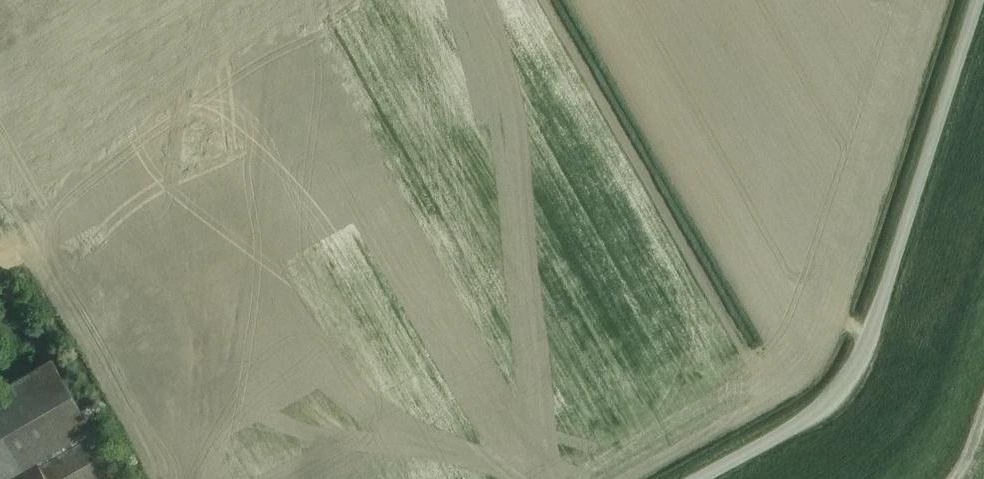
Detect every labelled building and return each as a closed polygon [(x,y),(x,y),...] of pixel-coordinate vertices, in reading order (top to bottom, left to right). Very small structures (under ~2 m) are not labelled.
[(115,471),(49,360),(0,386),(0,478),(102,478),(115,471)]
